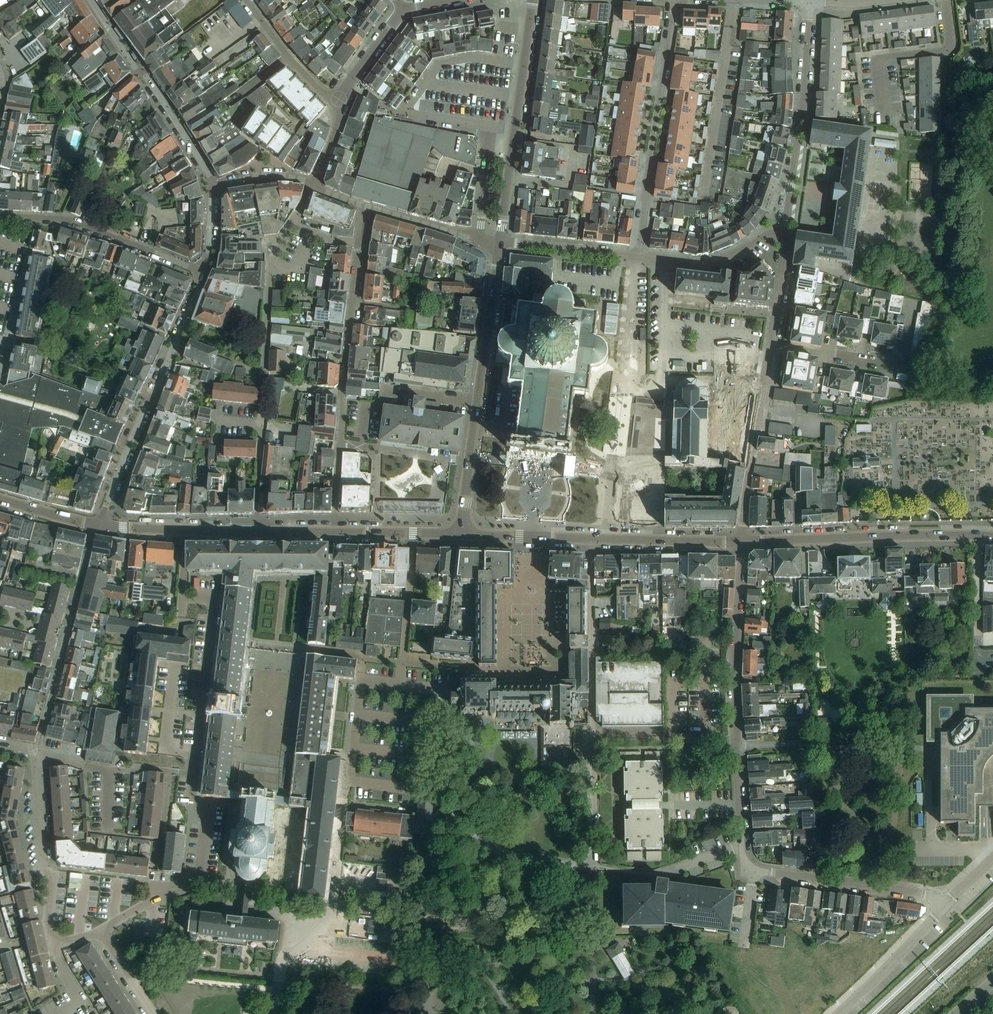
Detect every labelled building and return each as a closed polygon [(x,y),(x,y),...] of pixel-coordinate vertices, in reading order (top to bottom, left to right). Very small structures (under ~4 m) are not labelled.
[(41,0),(22,0),(18,3),(0,14),(0,27),(1,28),(37,2),(41,0)] [(37,2),(49,20),(35,33),(39,37),(39,38),(43,35),(58,22),(59,21),(56,18),(78,0),(41,0),(37,2)] [(86,6),(82,0),(78,0),(56,18),(59,21),(58,22),(64,29),(59,34),(63,38),(58,42),(59,43),(92,15),(86,6)] [(105,8),(112,18),(113,20),(140,0),(115,0),(105,8)] [(113,20),(127,38),(165,9),(175,0),(140,0),(113,20)] [(167,44),(183,32),(172,16),(185,7),(184,6),(191,0),(175,0),(165,9),(127,38),(145,62),(167,44)] [(239,4),(237,0),(227,0),(223,3),(229,11),(239,4)] [(263,12),(277,0),(255,0),(263,12)] [(281,7),(280,5),(278,1),(279,0),(277,0),(263,12),(268,18),(281,7)] [(368,7),(380,16),(388,6),(380,0),(372,0),(371,1),(370,0),(358,0),(368,7)] [(546,16),(568,18),(570,2),(563,2),(548,0),(546,16)] [(328,13),(323,7),(320,3),(316,7),(321,12),(319,13),(323,17),(328,13)] [(239,4),(229,11),(242,29),(252,21),(239,4)] [(610,4),(599,4),(598,22),(609,23),(610,4)] [(623,4),(622,21),(634,22),(635,22),(636,8),(636,4),(623,4)] [(976,23),(970,24),(972,37),(973,47),(979,46),(978,36),(977,28),(984,27),(984,28),(990,28),(990,26),(987,4),(974,5),(975,15),(976,21),(976,23)] [(274,25),(288,16),(287,15),(292,12),(293,13),(297,10),(293,5),(284,11),(281,7),(268,18),(274,25)] [(352,5),(349,9),(355,14),(358,9),(352,5)] [(368,7),(360,17),(372,26),(380,16),(368,7)] [(920,8),(923,28),(935,27),(933,7),(920,8)] [(634,22),(634,26),(635,26),(647,26),(648,9),(636,8),(635,22),(634,22)] [(708,12),(707,26),(708,26),(720,26),(721,9),(708,8),(708,12)] [(910,30),(923,28),(920,8),(908,10),(910,30)] [(349,9),(345,14),(356,21),(350,30),(352,32),(360,38),(362,40),(372,26),(360,17),(355,14),(349,9)] [(473,9),(460,12),(463,27),(464,34),(469,33),(468,26),(475,25),(474,19),(474,15),(473,9)] [(648,9),(647,26),(659,27),(660,18),(662,18),(662,12),(660,12),(660,10),(648,9)] [(756,10),(751,10),(750,10),(749,19),(741,19),(741,25),(758,25),(758,20),(755,20),(756,10)] [(898,31),(910,30),(908,10),(896,11),(898,31)] [(886,33),(898,31),(896,11),(883,13),(886,33)] [(463,27),(460,12),(449,14),(451,29),(458,28),(459,35),(464,34),(463,27)] [(477,14),(477,15),(479,28),(485,27),(495,25),(493,12),(477,14)] [(695,30),(696,13),(683,12),(682,28),(682,29),(695,30)] [(696,12),(695,29),(708,30),(708,26),(707,26),(708,12),(696,12)] [(792,27),(793,13),(777,12),(776,20),(766,20),(765,26),(766,26),(776,26),(792,27)] [(874,34),(886,33),(883,13),(871,14),(874,34)] [(440,31),(451,29),(449,14),(437,16),(440,31)] [(861,36),(874,34),(871,14),(859,16),(861,36)] [(82,48),(102,30),(92,15),(59,43),(63,49),(72,42),(69,38),(72,35),(82,48)] [(288,16),(274,25),(282,37),(296,27),(288,16)] [(442,45),(440,31),(437,16),(425,18),(428,33),(434,32),(436,43),(435,43),(436,49),(443,48),(442,45)] [(566,32),(568,18),(546,16),(544,31),(559,33),(559,31),(566,32)] [(428,33),(425,18),(413,20),(413,21),(410,21),(416,35),(423,34),(425,42),(429,41),(428,33)] [(822,32),(842,33),(842,20),(822,19),(822,32)] [(410,42),(416,35),(410,21),(400,35),(410,42)] [(338,25),(331,34),(335,37),(337,39),(342,33),(347,37),(343,42),(345,42),(355,50),(356,50),(355,50),(362,40),(362,41),(363,40),(362,40),(360,38),(352,32),(350,30),(342,22),(341,22),(339,24),(338,25)] [(1,28),(8,39),(9,41),(16,36),(8,23),(1,28)] [(291,32),(283,38),(290,47),(301,38),(305,34),(307,33),(301,25),(291,32)] [(791,42),(792,27),(776,26),(775,41),(791,42)] [(316,29),(310,33),(314,38),(320,34),(316,29)] [(113,54),(107,45),(101,35),(103,33),(103,32),(102,30),(82,48),(77,52),(59,71),(64,76),(68,72),(69,73),(73,69),(82,82),(118,54),(117,53),(116,53),(113,54)] [(557,47),(559,33),(544,31),(542,46),(557,47)] [(307,33),(305,34),(311,41),(314,38),(310,33),(309,33),(308,32),(307,33)] [(329,32),(325,37),(333,44),(335,41),(334,40),(333,39),(334,38),(334,37),(335,37),(331,34),(329,32)] [(841,45),(842,33),(822,32),(821,44),(841,45)] [(187,33),(182,37),(191,51),(196,47),(187,33)] [(263,52),(264,53),(264,54),(273,47),(271,46),(262,34),(254,40),(255,42),(263,52)] [(51,44),(47,39),(43,35),(39,38),(47,48),(51,44)] [(410,42),(400,35),(392,45),(408,56),(416,46),(410,42)] [(47,48),(39,38),(39,37),(20,51),(30,65),(47,53),(45,50),(47,48)] [(468,52),(466,40),(461,41),(460,37),(453,39),(454,43),(454,46),(456,54),(468,52)] [(469,40),(466,40),(468,52),(472,51),(478,51),(478,37),(470,37),(469,40)] [(301,38),(290,47),(297,56),(302,61),(312,51),(301,38)] [(484,52),(486,40),(479,39),(478,51),(484,52)] [(492,53),(493,41),(486,40),(484,52),(492,53)] [(776,52),(775,52),(760,50),(760,54),(752,53),(753,42),(745,41),(744,57),(748,57),(748,58),(759,59),(763,59),(767,60),(773,61),(791,61),(791,44),(775,44),(776,52)] [(197,46),(205,57),(210,54),(202,42),(197,46)] [(333,58),(332,59),(334,61),(336,63),(341,66),(343,68),(343,67),(351,56),(355,50),(345,42),(339,49),(334,57),(333,58)] [(149,68),(177,46),(175,43),(169,48),(167,44),(145,62),(149,68)] [(456,54),(454,46),(454,43),(442,45),(443,48),(444,56),(456,54)] [(312,51),(302,61),(308,67),(319,57),(325,51),(319,44),(312,51)] [(841,57),(841,45),(821,44),(821,57),(841,57)] [(409,57),(408,56),(392,45),(385,54),(398,63),(402,66),(409,57)] [(149,68),(153,74),(171,62),(168,59),(178,52),(176,48),(178,47),(177,46),(149,68)] [(555,62),(557,47),(542,46),(540,60),(555,62)] [(264,54),(264,53),(259,56),(268,66),(269,67),(281,57),(273,47),(264,54)] [(432,58),(444,56),(443,48),(436,49),(431,50),(432,58)] [(319,57),(308,67),(317,77),(327,67),(329,69),(335,75),(341,66),(336,63),(334,61),(332,59),(333,58),(330,54),(328,55),(325,51),(319,57)] [(636,62),(636,63),(654,66),(656,54),(638,51),(636,62)] [(201,67),(202,67),(193,53),(189,56),(190,58),(183,62),(180,57),(171,62),(153,74),(167,94),(201,67)] [(393,70),(398,63),(385,54),(378,64),(391,73),(394,75),(396,72),(393,70)] [(100,72),(84,84),(86,87),(90,92),(104,83),(101,80),(104,78),(112,90),(123,80),(131,73),(119,56),(100,72)] [(426,69),(430,63),(423,58),(420,58),(416,56),(413,60),(426,69)] [(675,57),(673,69),(692,72),(693,71),(694,60),(676,57),(675,57)] [(841,70),(841,57),(821,57),(820,69),(841,70)] [(939,58),(919,58),(919,71),(939,71),(939,58)] [(791,61),(773,61),(767,60),(763,59),(762,64),(767,64),(767,68),(772,69),(782,69),(781,71),(791,71),(791,61)] [(422,74),(426,69),(413,60),(411,64),(415,67),(415,69),(422,74)] [(554,69),(555,62),(540,60),(538,75),(568,79),(568,78),(573,79),(573,72),(554,69)] [(167,94),(171,100),(187,88),(184,84),(189,81),(190,82),(192,81),(194,82),(200,79),(216,68),(211,61),(202,67),(201,67),(167,94)] [(634,72),(634,73),(652,76),(654,66),(636,63),(634,72)] [(384,83),(391,73),(378,64),(371,74),(384,83)] [(749,71),(750,66),(742,65),(740,79),(746,79),(747,71),(749,71)] [(239,67),(233,72),(237,77),(244,71),(239,67)] [(288,106),(307,88),(287,68),(279,74),(266,83),(288,106)] [(782,69),(772,69),(767,68),(767,69),(765,69),(764,81),(770,81),(791,81),(791,71),(781,71),(782,69)] [(673,69),(672,79),(691,82),(696,83),(697,72),(692,72),(673,69)] [(840,82),(841,70),(820,69),(820,81),(840,82)] [(939,71),(919,71),(919,83),(940,83),(939,71)] [(634,73),(633,83),(632,84),(645,86),(650,87),(652,76),(634,73)] [(376,93),(384,83),(371,74),(364,84),(376,93)] [(399,79),(405,83),(408,80),(402,75),(399,79)] [(567,83),(568,79),(538,75),(536,90),(551,92),(552,81),(567,83)] [(120,102),(139,85),(134,78),(113,95),(114,95),(105,111),(113,115),(115,111),(120,102)] [(178,111),(205,92),(206,92),(199,82),(198,84),(196,81),(200,79),(194,82),(192,81),(190,82),(189,81),(184,84),(187,88),(171,100),(178,111)] [(402,87),(405,83),(399,79),(396,83),(402,87)] [(670,90),(675,91),(689,93),(689,92),(691,82),(672,79),(670,90)] [(746,80),(746,79),(740,79),(738,91),(745,92),(746,80)] [(791,81),(770,81),(764,81),(762,81),(761,88),(771,88),(772,95),(792,93),(791,81)] [(840,94),(840,82),(820,81),(819,93),(816,93),(840,94)] [(205,92),(178,111),(186,124),(213,105),(223,99),(224,100),(240,88),(236,84),(226,91),(226,90),(221,82),(206,92),(205,92)] [(621,93),(621,95),(643,98),(645,86),(632,84),(633,83),(623,82),(621,93)] [(940,83),(919,83),(919,95),(940,95),(940,83)] [(35,96),(33,96),(34,90),(20,86),(10,84),(9,91),(5,111),(28,113),(30,107),(33,108),(35,96)] [(157,113),(149,100),(139,85),(120,102),(115,111),(124,116),(121,122),(110,119),(107,125),(115,129),(115,130),(123,135),(125,133),(127,132),(127,131),(132,129),(133,131),(157,113)] [(592,96),(598,97),(600,87),(593,86),(592,96)] [(298,144),(299,141),(262,114),(264,111),(265,112),(268,103),(272,99),(265,91),(261,87),(245,98),(256,110),(242,132),(273,156),(284,163),(298,144)] [(327,108),(319,100),(307,88),(288,106),(304,122),(296,134),(296,135),(297,135),(302,139),(307,132),(309,129),(318,119),(327,108)] [(549,107),(549,105),(551,92),(536,90),(534,105),(549,107)] [(395,110),(405,98),(401,95),(395,91),(386,103),(395,110)] [(675,91),(673,103),(697,107),(699,94),(689,92),(689,93),(675,91)] [(745,93),(745,92),(738,91),(736,107),(744,109),(746,93),(745,93)] [(342,133),(341,134),(357,140),(359,138),(360,132),(361,133),(365,124),(363,123),(367,112),(375,115),(379,101),(369,92),(366,99),(358,96),(343,134),(342,133)] [(840,94),(816,93),(816,106),(836,106),(837,94),(840,94)] [(619,106),(619,107),(641,111),(643,98),(621,95),(619,106)] [(759,109),(759,110),(765,110),(776,110),(793,112),(794,95),(777,98),(776,103),(761,103),(761,109),(759,109)] [(940,95),(919,95),(920,108),(940,108),(940,95)] [(585,105),(598,107),(599,98),(587,96),(585,105)] [(239,133),(242,132),(256,110),(245,98),(219,114),(192,133),(193,135),(198,143),(211,134),(212,136),(233,123),(239,133)] [(673,103),(671,115),(695,119),(697,107),(673,103)] [(192,133),(219,114),(213,105),(186,124),(192,133)] [(553,120),(557,121),(560,121),(561,115),(567,116),(568,108),(549,105),(549,107),(534,105),(532,120),(553,122),(553,120)] [(836,119),(836,106),(816,106),(816,118),(836,119)] [(619,107),(617,119),(639,123),(641,111),(619,107)] [(744,109),(736,107),(735,108),(736,108),(735,115),(742,116),(743,109),(744,109)] [(940,108),(920,108),(920,120),(940,120),(940,108)] [(792,120),(793,112),(776,110),(765,110),(765,112),(764,115),(764,116),(792,120)] [(25,125),(28,113),(5,111),(3,120),(24,125),(24,126),(26,127),(26,125),(25,125)] [(149,150),(156,144),(171,135),(157,113),(133,131),(139,140),(137,141),(139,143),(137,145),(136,145),(136,146),(135,148),(135,149),(135,151),(134,155),(132,156),(132,158),(133,159),(134,159),(135,160),(137,160),(140,160),(142,159),(149,150)] [(671,115),(670,128),(693,131),(695,119),(671,115)] [(764,116),(764,115),(763,115),(762,122),(774,125),(781,127),(791,128),(792,120),(764,116)] [(747,123),(759,125),(760,118),(748,116),(747,123)] [(90,125),(84,128),(90,136),(95,125),(97,121),(95,117),(88,122),(89,123),(90,125)] [(431,146),(442,155),(444,157),(474,167),(476,158),(479,138),(375,118),(356,181),(351,197),(409,214),(420,179),(423,170),(425,165),(427,159),(429,154),(431,146)] [(313,138),(324,146),(325,143),(330,127),(318,119),(309,129),(307,132),(314,136),(313,138)] [(617,119),(615,132),(637,135),(639,123),(617,119)] [(44,125),(26,125),(26,127),(24,126),(24,125),(3,120),(1,130),(10,132),(25,135),(26,131),(44,130),(44,125)] [(551,136),(553,122),(532,120),(530,133),(551,136)] [(739,136),(741,121),(734,120),(734,121),(731,135),(739,136)] [(940,120),(920,120),(920,133),(940,132),(940,120)] [(595,128),(582,126),(582,124),(560,121),(557,121),(557,123),(556,129),(581,132),(579,147),(592,148),(595,128)] [(240,136),(239,133),(233,123),(212,136),(199,144),(207,157),(226,145),(227,145),(240,136)] [(845,151),(868,154),(871,132),(813,123),(810,146),(845,151)] [(670,128),(668,140),(691,144),(693,131),(670,128)] [(767,134),(765,142),(766,143),(772,144),(772,143),(786,146),(789,135),(788,135),(789,131),(775,128),(773,135),(767,134)] [(125,133),(123,135),(115,130),(106,148),(116,153),(123,138),(124,138),(127,132),(125,133)] [(25,137),(0,132),(0,139),(16,143),(19,144),(19,145),(23,146),(32,146),(32,143),(36,143),(36,146),(42,146),(42,137),(26,138),(25,137)] [(296,171),(313,138),(314,136),(307,132),(302,139),(299,141),(298,144),(284,163),(296,171)] [(615,132),(613,144),(635,148),(637,135),(615,132)] [(354,148),(357,140),(341,134),(333,156),(324,183),(326,186),(339,192),(348,167),(352,153),(343,150),(345,145),(354,148)] [(229,159),(250,144),(240,136),(227,145),(226,145),(207,157),(212,166),(228,156),(229,159)] [(732,136),(729,153),(742,156),(745,139),(732,136)] [(85,147),(95,151),(99,142),(89,137),(85,146),(85,147)] [(142,174),(178,147),(172,137),(163,142),(157,146),(156,144),(149,150),(142,159),(137,166),(142,174)] [(320,154),(324,146),(313,138),(296,171),(308,175),(310,174),(320,154)] [(22,153),(23,146),(19,145),(16,144),(16,143),(0,139),(0,148),(22,153)] [(668,140),(666,152),(689,156),(691,144),(668,140)] [(758,152),(756,161),(782,166),(786,146),(772,143),(772,144),(766,143),(764,153),(758,152)] [(220,177),(241,167),(247,165),(261,152),(250,144),(229,159),(228,156),(212,166),(219,176),(219,177),(220,177)] [(613,144),(611,157),(614,158),(621,159),(621,158),(634,160),(635,148),(613,144)] [(555,179),(559,150),(526,145),(522,175),(555,179)] [(441,159),(442,155),(431,146),(429,154),(441,159)] [(184,158),(178,147),(142,174),(139,176),(145,185),(171,168),(170,166),(176,163),(184,158)] [(22,153),(0,148),(0,158),(15,161),(14,163),(17,163),(17,160),(19,161),(20,158),(28,159),(28,155),(22,154),(22,153)] [(64,160),(89,167),(93,152),(82,149),(81,155),(66,151),(64,160)] [(55,151),(52,170),(58,172),(63,153),(55,151)] [(852,264),(868,154),(845,151),(842,173),(837,173),(831,215),(836,215),(832,238),(797,233),(793,266),(813,269),(814,259),(851,264),(852,264)] [(666,152),(664,165),(677,167),(677,168),(687,169),(689,156),(666,152)] [(439,164),(441,159),(429,154),(427,159),(439,164)] [(19,161),(17,160),(17,163),(14,163),(15,161),(0,158),(0,167),(21,172),(24,162),(19,162),(19,161)] [(619,168),(619,169),(637,172),(639,161),(634,160),(621,158),(621,159),(619,168)] [(152,190),(166,182),(183,172),(190,167),(185,159),(177,165),(171,168),(145,185),(130,194),(135,196),(150,187),(152,190)] [(437,169),(439,164),(427,159),(425,165),(437,169)] [(778,181),(782,166),(756,161),(755,163),(752,175),(762,177),(778,181)] [(659,164),(657,175),(675,178),(677,168),(677,167),(664,165),(659,164)] [(435,174),(437,169),(425,165),(423,170),(435,174)] [(353,168),(348,167),(339,192),(351,197),(356,181),(350,179),(353,168)] [(174,196),(200,185),(195,176),(192,169),(184,173),(183,172),(166,182),(170,188),(174,197),(174,196)] [(619,169),(618,179),(636,182),(637,172),(619,169)] [(456,226),(460,212),(464,201),(470,184),(473,175),(457,171),(450,188),(444,206),(439,222),(455,227),(456,226)] [(43,212),(46,195),(38,195),(39,174),(34,174),(34,175),(33,186),(30,212),(43,212)] [(574,184),(586,186),(588,175),(587,175),(587,176),(575,174),(574,184)] [(33,186),(34,175),(28,175),(27,194),(21,194),(19,211),(30,212),(33,186)] [(657,175),(655,185),(674,188),(675,178),(657,175)] [(746,205),(747,206),(767,213),(778,181),(762,177),(760,185),(750,181),(749,188),(746,205)] [(19,211),(21,194),(15,193),(16,178),(11,178),(10,185),(8,211),(19,211)] [(444,206),(450,188),(445,186),(444,190),(440,188),(442,182),(432,178),(430,183),(420,179),(409,214),(421,218),(422,214),(428,216),(427,219),(439,222),(444,206)] [(636,182),(618,179),(616,191),(634,194),(636,182)] [(46,195),(43,212),(54,213),(56,203),(57,197),(53,196),(55,184),(54,184),(48,183),(46,195)] [(10,185),(0,184),(0,210),(8,211),(10,185)] [(277,234),(284,224),(276,221),(279,201),(279,184),(253,187),(260,223),(263,236),(277,234)] [(276,221),(284,224),(285,225),(299,203),(301,199),(304,185),(279,184),(279,201),(276,221)] [(471,203),(474,203),(475,189),(469,186),(470,184),(464,201),(471,203)] [(586,186),(574,184),(573,184),(572,191),(574,191),(585,193),(586,189),(586,186)] [(174,197),(172,197),(173,200),(175,200),(176,200),(177,203),(187,201),(193,200),(193,199),(203,197),(200,185),(174,196),(174,197)] [(674,188),(655,185),(653,197),(672,200),(674,188)] [(260,223),(253,187),(228,190),(228,194),(234,214),(237,226),(260,223)] [(518,188),(517,199),(528,200),(529,190),(518,188)] [(559,202),(560,189),(553,188),(551,201),(559,202)] [(734,198),(736,192),(725,188),(722,194),(734,198)] [(574,191),(572,191),(560,189),(559,202),(564,203),(562,218),(559,217),(557,238),(567,239),(568,229),(567,229),(567,225),(569,225),(571,215),(573,198),(574,191)] [(597,242),(600,212),(591,211),(593,191),(592,191),(592,190),(586,189),(585,193),(585,195),(582,213),(590,214),(589,225),(584,224),(583,241),(597,242)] [(75,204),(71,213),(80,217),(82,213),(89,216),(93,207),(94,203),(96,199),(80,191),(78,196),(75,204)] [(585,195),(585,193),(574,191),(573,198),(577,199),(581,201),(583,201),(582,213),(585,195)] [(527,214),(525,235),(533,235),(537,192),(536,192),(536,197),(533,197),(532,214),(527,214)] [(555,238),(558,210),(539,208),(541,193),(537,192),(533,235),(555,238)] [(355,210),(341,205),(320,197),(310,193),(303,216),(334,226),(349,231),(351,226),(355,210)] [(237,226),(234,214),(228,194),(224,195),(222,198),(222,230),(237,230),(237,226)] [(203,213),(203,212),(203,198),(203,197),(193,199),(193,200),(187,201),(175,203),(176,209),(161,210),(161,207),(156,208),(147,203),(143,229),(150,230),(150,220),(156,221),(157,230),(180,228),(180,231),(185,230),(185,227),(201,225),(203,225),(203,213)] [(636,201),(625,200),(624,206),(635,208),(636,201)] [(690,215),(691,206),(674,203),(674,206),(672,213),(672,219),(683,220),(683,217),(686,217),(686,214),(690,215)] [(672,213),(674,206),(661,204),(660,212),(672,213)] [(707,204),(707,213),(708,213),(708,212),(716,208),(714,204),(707,204)] [(699,210),(700,206),(695,206),(691,206),(690,215),(686,214),(686,217),(694,218),(695,210),(699,210)] [(754,229),(767,213),(747,206),(739,215),(734,212),(732,215),(735,216),(742,220),(745,223),(752,231),(754,229)] [(516,211),(514,233),(521,234),(525,235),(527,214),(527,212),(528,209),(525,209),(524,212),(522,212),(516,211)] [(600,219),(597,242),(613,244),(615,226),(608,225),(609,211),(608,211),(600,210),(600,211),(601,212),(600,219)] [(633,220),(634,211),(627,210),(625,219),(624,219),(623,230),(619,230),(617,244),(629,246),(633,220)] [(471,228),(472,213),(460,212),(456,226),(471,228)] [(106,229),(110,219),(100,214),(95,224),(106,229)] [(568,229),(567,239),(577,240),(579,216),(571,215),(569,225),(567,225),(567,229),(568,229)] [(745,223),(742,220),(735,216),(732,215),(731,216),(740,222),(734,226),(742,238),(752,231),(745,223)] [(416,228),(400,223),(387,219),(376,216),(372,229),(370,245),(384,247),(392,250),(391,251),(393,252),(393,250),(397,251),(398,249),(407,252),(407,253),(408,253),(416,228)] [(110,219),(106,229),(116,233),(121,222),(111,218),(111,219),(110,219)] [(660,220),(655,219),(652,231),(651,231),(649,248),(666,249),(667,234),(658,233),(660,220)] [(157,230),(156,221),(150,220),(150,230),(152,230),(152,234),(160,237),(156,246),(191,260),(201,254),(201,225),(185,227),(185,230),(180,231),(180,228),(157,230)] [(260,236),(263,236),(260,223),(237,226),(237,230),(238,230),(239,236),(222,236),(222,243),(221,255),(244,257),(244,254),(263,254),(260,236)] [(727,224),(721,227),(714,230),(712,224),(708,226),(708,233),(711,254),(732,245),(740,240),(733,229),(730,231),(727,224)] [(683,253),(696,256),(699,241),(700,225),(696,225),(694,241),(686,239),(683,253)] [(708,233),(708,226),(700,226),(700,225),(699,241),(696,256),(708,255),(711,254),(708,233)] [(354,227),(351,226),(349,231),(334,226),(332,235),(337,236),(353,238),(354,227)] [(57,243),(61,229),(52,227),(52,235),(51,241),(51,242),(52,242),(52,241),(57,243)] [(419,255),(426,230),(416,228),(408,253),(411,254),(410,259),(411,259),(409,265),(415,267),(419,255)] [(65,256),(73,233),(61,229),(57,243),(61,244),(59,250),(60,250),(59,254),(65,256)] [(680,229),(679,238),(671,236),(668,250),(682,251),(685,239),(686,230),(680,229)] [(427,260),(435,233),(426,230),(419,255),(427,257),(426,260),(427,260)] [(51,241),(52,235),(35,231),(31,249),(33,250),(31,257),(41,258),(45,240),(51,242),(51,241)] [(86,251),(90,238),(73,233),(65,256),(66,256),(66,254),(83,259),(84,256),(86,251)] [(443,253),(448,238),(435,233),(427,260),(423,276),(432,279),(437,263),(442,264),(445,253),(443,253)] [(109,244),(90,238),(86,251),(99,256),(96,263),(85,260),(83,265),(98,270),(100,270),(103,262),(109,244)] [(462,243),(456,240),(448,238),(443,253),(445,253),(448,254),(443,269),(451,270),(455,259),(462,243)] [(463,263),(470,247),(462,243),(455,259),(463,263)] [(116,264),(121,248),(109,244),(103,262),(107,264),(108,262),(116,264)] [(391,251),(392,250),(384,247),(370,245),(369,259),(378,260),(378,267),(377,274),(385,274),(386,268),(387,262),(391,263),(393,252),(391,251)] [(327,254),(351,257),(352,248),(341,247),(341,248),(338,247),(336,249),(330,249),(330,251),(327,251),(327,254)] [(471,266),(477,250),(470,247),(463,263),(471,266)] [(134,274),(140,255),(121,248),(116,264),(131,270),(130,273),(134,274)] [(486,258),(480,252),(477,250),(471,266),(485,268),(487,259),(486,258)] [(265,254),(263,254),(244,254),(244,257),(244,264),(265,262),(265,254)] [(351,257),(327,254),(326,254),(325,260),(333,260),(332,265),(350,266),(351,257)] [(129,275),(127,281),(143,287),(159,293),(165,297),(181,304),(185,294),(175,290),(176,289),(147,277),(152,264),(153,260),(147,258),(140,255),(134,274),(130,273),(129,275)] [(244,257),(221,255),(220,255),(217,269),(233,272),(244,273),(265,272),(265,263),(265,262),(244,264),(244,257)] [(504,269),(553,274),(554,259),(510,255),(509,269),(504,268),(504,269)] [(41,258),(31,257),(31,256),(30,257),(16,335),(15,335),(15,336),(16,336),(36,340),(38,332),(35,331),(37,324),(39,324),(41,316),(38,316),(40,308),(42,309),(43,300),(41,300),(42,292),(45,293),(46,285),(44,284),(45,277),(48,277),(49,269),(47,268),(48,261),(51,261),(51,260),(41,258)] [(737,276),(733,306),(769,310),(771,293),(772,284),(771,284),(772,281),(769,277),(773,274),(764,261),(751,272),(753,275),(750,278),(737,276)] [(147,277),(176,289),(176,287),(186,291),(189,284),(187,279),(164,269),(152,264),(147,277)] [(349,275),(350,266),(332,265),(332,270),(329,270),(328,273),(332,273),(349,275)] [(484,278),(485,268),(471,266),(469,274),(468,284),(483,285),(484,278)] [(309,275),(317,276),(321,277),(322,269),(310,267),(309,275)] [(798,280),(816,284),(819,271),(800,267),(798,277),(799,277),(798,280)] [(78,276),(84,278),(86,270),(80,268),(78,276)] [(385,274),(384,276),(400,281),(400,278),(403,270),(393,268),(392,269),(386,268),(385,274)] [(552,282),(553,274),(504,269),(502,293),(520,295),(522,278),(552,282)] [(400,278),(408,279),(411,280),(413,275),(403,272),(404,270),(403,270),(400,278)] [(737,276),(738,271),(737,271),(737,272),(725,270),(724,274),(721,274),(720,278),(686,274),(687,271),(678,270),(677,277),(676,277),(674,294),(714,299),(714,305),(727,307),(727,305),(733,306),(737,276)] [(244,273),(233,272),(233,273),(213,271),(209,280),(229,283),(229,284),(239,286),(254,288),(264,289),(265,272),(244,273)] [(350,275),(349,275),(332,273),(330,291),(347,293),(348,293),(350,275)] [(315,290),(317,276),(309,275),(307,289),(315,290)] [(383,278),(367,276),(365,288),(382,290),(383,278)] [(450,283),(463,284),(464,277),(450,276),(450,283)] [(209,280),(203,292),(218,296),(234,300),(239,286),(229,284),(229,283),(209,280)] [(814,296),(816,284),(798,280),(796,289),(797,289),(796,292),(795,292),(795,293),(814,296)] [(100,281),(99,285),(104,287),(103,289),(111,291),(113,286),(100,281)] [(127,281),(124,288),(140,294),(146,296),(166,305),(165,307),(176,313),(181,304),(165,297),(159,293),(143,287),(127,281)] [(468,284),(463,284),(450,283),(441,283),(432,282),(421,282),(420,296),(429,297),(430,297),(430,296),(441,298),(442,291),(462,294),(462,295),(483,297),(483,285),(468,284)] [(382,290),(365,288),(364,301),(374,302),(381,303),(382,296),(387,297),(388,291),(382,290)] [(347,293),(330,291),(330,292),(329,291),(321,290),(320,298),(318,298),(318,305),(323,306),(329,308),(330,302),(345,305),(347,293)] [(282,307),(282,291),(272,291),(272,306),(282,307)] [(399,299),(400,292),(393,291),(392,298),(399,299)] [(234,300),(218,296),(203,292),(193,321),(226,330),(234,300)] [(562,292),(560,292),(557,292),(553,293),(552,292),(549,294),(550,295),(546,298),(534,296),(532,307),(518,306),(517,306),(514,330),(513,330),(510,331),(508,331),(505,333),(503,334),(501,336),(499,338),(498,341),(497,344),(497,346),(497,349),(498,352),(499,354),(501,357),(503,359),(505,360),(508,361),(510,362),(507,386),(508,386),(508,387),(511,387),(511,386),(522,388),(515,440),(510,439),(509,451),(525,453),(525,454),(555,458),(555,457),(571,459),(573,448),(567,447),(567,446),(568,436),(569,436),(570,428),(569,428),(570,418),(571,418),(571,417),(572,417),(572,410),(572,409),(571,409),(572,399),(573,399),(574,399),(574,394),(575,394),(584,395),(584,396),(585,396),(585,397),(588,397),(588,396),(589,396),(592,372),(592,371),(595,371),(598,370),(600,369),(602,368),(603,367),(604,367),(606,365),(605,364),(606,364),(607,361),(607,359),(608,356),(607,354),(607,352),(608,351),(606,348),(606,349),(604,347),(602,345),(600,343),(598,342),(596,342),(596,341),(596,340),(595,340),(595,334),(596,334),(597,330),(596,330),(597,320),(598,320),(599,316),(598,316),(594,315),(594,316),(585,315),(584,315),(585,314),(584,314),(585,302),(572,301),(570,297),(571,297),(568,294),(567,295),(567,294),(562,292)] [(812,309),(814,296),(795,293),(794,301),(794,305),(812,309)] [(890,301),(902,303),(903,297),(891,295),(890,301)] [(428,304),(429,297),(420,296),(419,303),(428,304)] [(458,309),(480,312),(481,300),(471,299),(460,299),(454,299),(453,305),(459,305),(458,309)] [(901,309),(902,303),(890,301),(889,307),(901,309)] [(155,319),(170,327),(175,316),(145,302),(142,308),(145,309),(144,312),(146,312),(149,314),(149,313),(152,314),(151,315),(156,317),(155,319)] [(346,305),(345,305),(330,302),(329,308),(323,306),(323,311),(345,314),(346,305)] [(921,308),(936,310),(939,305),(922,302),(921,308)] [(145,309),(142,308),(139,307),(135,305),(135,307),(133,306),(132,308),(137,310),(136,311),(140,313),(139,315),(143,318),(141,323),(166,334),(167,335),(170,327),(155,319),(156,317),(151,315),(152,314),(149,313),(149,314),(146,312),(144,312),(145,309)] [(323,311),(323,306),(318,305),(317,307),(317,309),(316,309),(315,313),(307,313),(306,321),(312,322),(312,326),(324,328),(324,330),(343,332),(344,325),(343,325),(345,314),(323,311)] [(386,315),(387,310),(375,309),(365,307),(363,324),(373,325),(385,326),(386,317),(399,318),(399,316),(386,315)] [(900,315),(901,309),(889,307),(888,313),(900,315)] [(417,331),(419,308),(417,308),(416,312),(399,310),(399,311),(387,310),(386,315),(399,316),(399,318),(398,329),(417,331)] [(417,331),(432,332),(434,310),(419,308),(417,331)] [(932,316),(936,310),(921,308),(920,314),(932,316)] [(291,310),(272,309),(271,323),(290,324),(291,310)] [(436,309),(435,318),(443,319),(444,310),(436,309)] [(480,312),(458,309),(456,309),(455,316),(458,316),(457,320),(478,323),(480,312)] [(826,315),(796,310),(794,320),(791,320),(791,319),(788,333),(789,333),(789,332),(792,333),(790,343),(820,348),(826,315)] [(848,339),(851,320),(841,318),(841,315),(835,313),(833,326),(839,327),(837,337),(838,337),(837,339),(842,341),(844,339),(848,339)] [(920,314),(918,313),(917,319),(929,322),(932,316),(920,314)] [(166,334),(141,323),(122,315),(117,326),(135,333),(137,329),(142,331),(138,343),(128,339),(125,348),(116,345),(113,353),(152,366),(164,339),(166,334)] [(867,332),(869,320),(863,318),(862,322),(851,320),(848,339),(853,340),(853,343),(859,343),(859,341),(861,331),(867,332)] [(928,327),(929,322),(917,319),(915,325),(928,327)] [(476,334),(478,323),(457,320),(456,333),(466,334),(476,334)] [(882,345),(885,326),(874,324),(875,321),(869,320),(867,332),(873,333),(871,343),(871,345),(876,347),(878,345),(882,345)] [(352,337),(372,339),(373,327),(364,326),(354,325),(352,337)] [(885,326),(882,345),(887,346),(887,349),(892,349),(893,347),(895,337),(901,338),(903,326),(897,325),(896,328),(885,326)] [(926,333),(928,327),(915,325),(914,331),(926,333)] [(270,345),(291,347),(292,341),(303,342),(303,337),(313,339),(314,329),(311,329),(311,330),(272,326),(271,334),(271,344),(270,345)] [(457,335),(432,332),(417,331),(398,329),(392,328),(389,349),(383,348),(382,350),(472,363),(476,339),(466,338),(456,337),(457,335)] [(342,341),(343,332),(324,330),(323,331),(327,331),(326,333),(318,332),(317,338),(342,341)] [(925,339),(926,333),(914,331),(913,337),(925,339)] [(374,339),(372,339),(352,337),(351,347),(370,349),(373,349),(374,339)] [(924,345),(925,339),(913,337),(912,343),(924,345)] [(342,341),(317,338),(315,338),(314,351),(313,351),(312,360),(317,360),(317,361),(327,362),(328,353),(340,355),(342,341)] [(209,372),(215,373),(221,374),(231,375),(235,364),(218,357),(220,353),(190,341),(184,357),(211,368),(209,372)] [(923,351),(924,345),(912,343),(911,349),(923,351)] [(293,347),(291,347),(270,345),(270,353),(285,354),(292,354),(293,347)] [(33,374),(39,377),(44,350),(23,346),(22,349),(14,348),(13,354),(7,386),(31,379),(33,378),(35,376),(33,375),(33,374)] [(369,367),(370,349),(351,347),(348,370),(380,372),(381,368),(369,367)] [(922,357),(923,351),(911,349),(910,355),(922,357)] [(470,379),(472,363),(382,350),(381,368),(380,372),(380,377),(384,378),(385,373),(394,374),(393,382),(456,391),(457,390),(467,391),(469,379),(470,379)] [(144,384),(152,366),(113,353),(112,355),(121,359),(122,358),(125,360),(125,361),(132,364),(130,370),(119,365),(114,375),(116,375),(123,378),(124,377),(144,384)] [(284,372),(285,354),(270,353),(269,371),(284,372)] [(818,360),(788,355),(786,365),(783,365),(783,364),(780,378),(781,378),(781,377),(784,378),(782,388),(812,393),(818,360)] [(308,375),(338,377),(339,366),(309,364),(308,375)] [(839,391),(842,372),(838,371),(838,368),(832,368),(832,370),(831,370),(829,380),(823,379),(821,392),(827,393),(828,389),(839,391)] [(914,377),(916,371),(904,368),(902,374),(914,377)] [(348,370),(348,380),(366,382),(366,378),(373,379),(373,376),(376,377),(380,377),(380,372),(348,370)] [(855,398),(857,385),(852,384),(853,374),(853,372),(848,370),(847,373),(842,372),(839,391),(850,393),(849,397),(855,398)] [(214,385),(215,373),(209,372),(205,382),(214,386),(214,385)] [(909,376),(897,373),(896,380),(908,382),(909,376)] [(31,379),(7,386),(5,387),(3,389),(3,391),(0,390),(0,470),(7,472),(22,477),(24,469),(24,466),(28,450),(28,449),(27,449),(31,429),(60,427),(57,436),(63,439),(79,445),(80,444),(90,448),(87,455),(87,456),(89,457),(90,454),(92,455),(93,451),(112,458),(116,447),(118,437),(121,432),(124,428),(124,426),(107,419),(107,418),(77,407),(82,393),(39,377),(33,374),(33,375),(35,376),(33,378),(31,379)] [(189,394),(193,396),(195,390),(192,389),(193,386),(188,384),(190,378),(183,376),(183,377),(172,374),(171,376),(170,376),(164,391),(178,396),(177,399),(186,402),(189,394)] [(873,397),(876,378),(872,377),(871,374),(866,374),(866,376),(865,376),(863,386),(857,385),(855,398),(861,399),(862,395),(873,397)] [(338,385),(338,377),(308,375),(308,379),(317,379),(316,387),(325,387),(334,388),(338,385)] [(269,381),(268,388),(282,390),(283,378),(269,376),(269,381)] [(876,378),(873,397),(884,399),(887,380),(887,378),(882,376),(881,379),(876,378)] [(139,394),(144,384),(124,377),(123,378),(120,386),(139,394)] [(672,458),(665,458),(665,466),(684,466),(684,467),(694,468),(694,467),(723,469),(724,462),(710,460),(708,460),(708,459),(711,459),(711,454),(711,449),(711,448),(708,448),(707,448),(707,447),(708,447),(708,446),(707,446),(707,441),(708,441),(708,440),(707,440),(707,435),(708,435),(708,434),(707,434),(707,429),(708,429),(708,428),(707,427),(708,422),(708,421),(707,421),(708,405),(709,405),(709,404),(708,404),(709,399),(709,393),(708,393),(706,389),(708,388),(707,387),(706,388),(704,386),(702,384),(703,383),(702,383),(700,382),(697,381),(698,379),(697,379),(696,380),(694,380),(691,379),(688,380),(686,380),(685,378),(685,379),(685,380),(683,381),(681,383),(680,382),(679,383),(680,383),(678,385),(676,387),(675,386),(674,387),(676,388),(675,390),(674,392),(672,392),(672,393),(673,393),(673,397),(671,397),(671,398),(672,398),(672,404),(673,404),(673,420),(672,420),(672,421),(673,422),(672,458)] [(83,391),(98,396),(100,389),(102,382),(86,379),(83,391)] [(348,380),(346,396),(361,397),(361,389),(365,390),(379,391),(380,384),(375,383),(366,382),(348,380)] [(213,390),(212,400),(217,401),(221,401),(230,402),(239,403),(248,404),(257,405),(259,389),(250,388),(249,388),(242,388),(242,384),(232,383),(223,382),(223,386),(214,385),(214,386),(213,390)] [(100,389),(98,396),(104,398),(116,397),(134,405),(138,396),(139,394),(120,386),(119,387),(117,392),(117,393),(100,389)] [(782,390),(774,389),(773,400),(780,401),(782,390)] [(788,402),(790,391),(782,390),(780,401),(788,402)] [(104,398),(98,396),(83,391),(82,393),(77,407),(107,418),(107,419),(124,426),(134,405),(116,397),(104,398)] [(796,403),(797,392),(790,391),(788,402),(796,403)] [(164,392),(160,401),(176,407),(176,405),(181,407),(186,409),(186,408),(184,408),(186,403),(182,401),(177,400),(177,399),(178,397),(164,392)] [(802,406),(804,393),(797,392),(796,403),(795,405),(802,406)] [(809,401),(810,402),(811,394),(804,393),(802,406),(808,407),(809,401)] [(316,406),(336,407),(337,397),(316,396),(316,402),(307,401),(308,399),(301,399),(300,404),(304,405),(316,406)] [(436,409),(437,403),(415,400),(414,411),(385,407),(381,441),(452,451),(452,454),(451,454),(450,455),(459,456),(459,455),(458,455),(458,452),(459,452),(463,418),(432,414),(432,412),(434,413),(434,408),(436,409)] [(185,411),(186,409),(181,407),(176,405),(176,407),(160,401),(157,411),(174,416),(184,418),(184,416),(185,415),(186,412),(185,411)] [(812,402),(810,402),(809,401),(808,407),(807,413),(817,414),(819,406),(812,405),(812,402)] [(335,417),(336,407),(316,406),(315,415),(335,417)] [(210,417),(211,409),(200,407),(198,414),(210,417)] [(190,420),(184,418),(174,416),(157,411),(153,422),(169,428),(170,429),(171,428),(173,428),(174,422),(181,424),(180,428),(183,429),(183,428),(187,430),(190,420)] [(211,417),(210,417),(198,414),(197,421),(209,423),(211,417)] [(335,428),(335,417),(315,415),(314,427),(325,428),(335,428)] [(153,422),(148,436),(157,439),(164,442),(167,434),(172,436),(174,430),(170,429),(169,428),(153,422)] [(311,457),(333,460),(333,452),(330,450),(322,449),(322,451),(313,451),(315,440),(334,442),(335,430),(299,426),(297,450),(296,454),(305,456),(311,457)] [(834,446),(835,427),(825,426),(825,446),(834,446)] [(165,456),(183,460),(185,450),(147,437),(143,447),(165,456)] [(759,438),(757,450),(767,451),(773,452),(773,453),(785,454),(783,466),(783,470),(782,481),(790,482),(794,483),(794,468),(811,470),(811,455),(789,453),(789,450),(783,449),(783,448),(784,441),(769,439),(767,439),(759,438)] [(257,442),(232,442),(224,441),(224,446),(219,446),(219,457),(256,458),(257,442)] [(89,449),(80,446),(77,453),(86,457),(89,449)] [(297,450),(285,448),(275,447),(274,447),(264,446),(261,482),(271,483),(270,490),(270,494),(269,513),(289,513),(291,490),(290,490),(294,454),(296,454),(297,450)] [(183,464),(183,460),(165,456),(143,447),(142,452),(136,465),(157,472),(171,465),(183,467),(183,464)] [(28,450),(24,466),(30,467),(34,451),(28,450)] [(109,466),(112,458),(93,451),(92,455),(90,454),(89,457),(93,459),(93,460),(94,460),(93,463),(107,469),(109,466)] [(359,474),(357,471),(358,458),(359,458),(360,454),(343,453),(339,513),(369,513),(371,486),(371,474),(367,474),(367,476),(361,475),(359,474)] [(291,490),(289,513),(299,513),(300,496),(307,496),(308,485),(314,485),(315,468),(310,468),(311,457),(306,456),(305,460),(301,459),(296,491),(291,490)] [(333,467),(333,460),(311,457),(310,468),(315,468),(314,485),(308,485),(305,513),(331,512),(333,479),(333,467)] [(861,459),(852,460),(853,468),(862,467),(862,469),(870,469),(870,467),(879,466),(879,458),(870,459),(869,457),(861,457),(861,459)] [(46,483),(51,463),(42,459),(35,481),(29,479),(29,477),(31,477),(33,468),(30,467),(24,466),(24,469),(22,477),(21,480),(23,481),(19,495),(41,501),(46,483)] [(107,469),(93,463),(86,460),(84,464),(76,461),(74,467),(79,470),(78,472),(103,481),(107,469)] [(684,498),(665,498),(665,527),(715,528),(733,528),(736,525),(736,524),(745,465),(725,462),(724,462),(723,469),(724,470),(719,500),(684,499),(684,498)] [(830,462),(830,478),(839,478),(839,462),(830,462)] [(180,483),(180,487),(178,514),(189,515),(191,480),(187,479),(189,465),(183,464),(183,467),(183,477),(183,483),(180,483)] [(183,477),(183,467),(171,465),(157,472),(136,465),(132,477),(145,480),(145,479),(148,480),(151,480),(153,480),(155,479),(156,478),(162,474),(166,475),(183,477)] [(816,470),(811,470),(794,468),(795,483),(795,492),(795,493),(806,492),(807,512),(799,512),(802,526),(821,524),(820,493),(820,491),(821,491),(821,484),(824,484),(824,479),(816,479),(816,470)] [(229,493),(228,493),(223,493),(223,477),(214,476),(214,470),(209,470),(209,475),(207,491),(209,493),(207,515),(228,514),(229,493)] [(21,480),(22,477),(7,472),(3,490),(19,495),(23,481),(21,480)] [(97,496),(103,481),(78,472),(71,489),(97,496)] [(599,472),(597,518),(610,518),(612,473),(599,472)] [(586,502),(587,474),(573,473),(572,501),(586,502)] [(207,491),(209,475),(201,474),(200,489),(194,488),(191,514),(207,515),(209,493),(207,491)] [(183,483),(183,477),(166,475),(164,486),(154,484),(155,479),(153,480),(151,480),(148,480),(145,479),(145,480),(132,477),(130,484),(151,488),(151,487),(166,490),(167,481),(173,482),(176,482),(180,483),(183,483)] [(764,479),(758,478),(753,477),(752,488),(752,489),(758,490),(757,498),(766,498),(767,485),(772,486),(772,481),(770,480),(764,479)] [(172,487),(173,482),(167,481),(166,490),(165,496),(144,493),(129,491),(124,509),(127,513),(149,514),(165,514),(167,496),(172,496),(171,490),(169,490),(170,487),(172,487)] [(229,493),(228,514),(254,514),(255,490),(244,490),(244,481),(236,481),(235,491),(228,490),(228,493),(229,493)] [(795,483),(794,483),(790,482),(790,489),(786,489),(786,500),(782,500),(772,501),(771,520),(771,527),(794,526),(793,492),(795,492),(795,483)] [(41,501),(46,503),(52,484),(46,483),(41,501)] [(55,485),(52,484),(46,503),(68,508),(74,509),(92,513),(97,496),(71,489),(71,491),(55,487),(55,485)] [(165,496),(166,490),(151,487),(151,488),(130,484),(129,491),(144,493),(165,496)] [(167,496),(165,514),(176,514),(178,492),(172,490),(171,490),(172,496),(167,496)] [(836,493),(820,493),(821,524),(838,523),(837,510),(836,493)] [(269,513),(270,494),(259,494),(259,513),(269,513)] [(300,496),(299,513),(305,513),(307,496),(300,496)] [(839,510),(837,510),(838,523),(849,523),(848,513),(848,509),(844,509),(843,501),(842,496),(838,496),(839,510)] [(766,498),(757,498),(751,498),(750,508),(749,527),(765,527),(766,498)] [(13,518),(0,514),(0,535),(0,537),(0,540),(0,542),(2,542),(2,541),(7,542),(8,537),(13,518)] [(24,521),(13,518),(8,537),(7,542),(2,541),(2,542),(0,550),(0,567),(4,568),(10,543),(16,544),(18,545),(24,521)] [(29,543),(35,524),(24,521),(18,545),(16,544),(15,551),(26,554),(27,547),(28,547),(29,543)] [(52,554),(59,529),(35,524),(29,543),(28,547),(27,547),(26,554),(49,555),(49,554),(52,554)] [(49,554),(49,555),(53,556),(51,562),(62,565),(63,567),(65,568),(67,568),(70,568),(71,567),(79,569),(86,539),(87,535),(83,535),(59,529),(52,554),(49,554)] [(109,560),(113,539),(96,536),(88,569),(89,569),(107,573),(108,560),(109,560)] [(107,573),(107,575),(115,576),(116,562),(123,563),(126,541),(113,539),(109,560),(108,560),(107,573)] [(142,599),(143,585),(140,584),(144,553),(145,543),(131,542),(128,568),(126,582),(134,583),(132,601),(142,602),(142,599)] [(164,616),(166,616),(168,602),(164,601),(165,588),(151,587),(152,578),(154,579),(156,568),(159,568),(159,565),(173,566),(174,555),(174,545),(148,543),(147,553),(144,578),(143,585),(142,599),(158,601),(156,615),(164,616)] [(222,545),(222,546),(187,545),(187,571),(228,571),(219,652),(214,651),(208,701),(213,702),(202,796),(227,799),(227,791),(253,572),(328,572),(328,546),(293,546),(275,546),(240,546),(240,545),(222,545)] [(344,564),(344,547),(334,546),(333,580),(329,606),(336,607),(336,614),(335,614),(335,619),(341,619),(342,585),(343,585),(343,564),(344,564)] [(343,564),(343,585),(349,585),(350,580),(355,580),(356,567),(357,547),(344,547),(344,564),(343,564)] [(371,574),(372,548),(359,547),(357,577),(359,580),(359,583),(363,583),(364,574),(371,574)] [(370,599),(376,599),(377,587),(403,588),(405,588),(407,571),(408,550),(396,550),(396,548),(388,548),(381,547),(381,548),(372,548),(371,574),(370,599)] [(985,547),(983,582),(983,600),(992,600),(992,547),(985,547)] [(439,576),(440,551),(417,549),(416,573),(438,574),(438,576),(439,576)] [(448,605),(449,594),(449,595),(454,550),(440,549),(440,551),(439,576),(444,576),(442,591),(443,592),(441,604),(448,605)] [(904,571),(903,565),(903,549),(884,549),(885,558),(885,574),(895,573),(895,571),(904,571)] [(431,655),(431,656),(432,656),(473,660),(473,659),(479,659),(479,661),(479,664),(479,666),(482,666),(485,666),(486,666),(489,666),(491,666),(493,666),(497,666),(497,664),(497,657),(497,654),(497,647),(497,644),(497,637),(497,634),(497,627),(497,624),(497,617),(497,614),(497,607),(497,604),(497,597),(497,594),(497,587),(497,585),(498,585),(503,585),(504,585),(505,585),(508,585),(510,585),(512,585),(514,585),(514,582),(514,552),(457,550),(447,639),(433,638),(431,655)] [(808,550),(808,562),(817,562),(817,550),(808,550)] [(756,581),(759,582),(761,552),(753,552),(749,555),(747,584),(756,585),(756,581)] [(761,552),(759,582),(758,588),(761,588),(762,580),(773,581),(772,572),(773,552),(761,552)] [(800,552),(774,552),(774,562),(774,578),(775,578),(775,584),(790,584),(790,579),(795,579),(795,582),(799,582),(800,607),(809,607),(808,594),(808,581),(800,582),(800,579),(800,562),(800,552)] [(550,554),(549,580),(571,581),(587,582),(587,578),(584,578),(584,576),(582,576),(583,556),(575,556),(574,561),(568,560),(568,561),(558,561),(558,555),(550,554)] [(689,590),(689,579),(688,567),(689,556),(683,556),(661,557),(662,575),(663,615),(674,615),(674,617),(674,626),(681,626),(688,626),(688,617),(688,590),(689,590)] [(735,557),(704,556),(689,556),(688,567),(689,579),(716,580),(722,580),(722,584),(727,584),(727,580),(734,580),(735,557)] [(604,580),(605,557),(595,557),(594,585),(604,587),(604,580)] [(621,580),(621,557),(605,557),(604,580),(621,580)] [(639,621),(639,591),(638,575),(639,575),(638,557),(621,557),(621,580),(621,589),(616,588),(617,620),(635,621),(639,621)] [(650,610),(650,606),(649,557),(638,557),(639,575),(638,575),(639,591),(643,591),(643,610),(650,610)] [(652,576),(662,575),(661,557),(649,557),(650,606),(657,606),(656,596),(657,595),(656,581),(656,580),(655,580),(654,579),(654,578),(652,578),(652,576)] [(869,560),(838,560),(838,562),(838,570),(838,580),(869,579),(869,582),(870,585),(872,585),(872,592),(885,592),(885,583),(885,579),(885,574),(885,559),(879,559),(879,564),(869,564),(869,561),(869,560)] [(934,583),(934,593),(934,602),(947,602),(947,594),(941,594),(941,589),(952,589),(952,593),(962,592),(962,586),(965,583),(965,578),(962,576),(962,566),(961,566),(959,564),(954,564),(952,566),(938,567),(939,583),(934,583)] [(934,593),(934,583),(933,567),(920,567),(920,577),(911,577),(911,565),(903,565),(904,571),(905,596),(912,596),(912,589),(917,589),(917,594),(934,593)] [(107,573),(89,569),(78,609),(99,615),(103,597),(106,585),(108,577),(107,577),(107,575),(107,573)] [(311,614),(308,644),(324,645),(327,619),(323,619),(325,605),(328,580),(315,578),(312,608),(311,614)] [(826,599),(826,594),(835,593),(835,580),(835,578),(808,579),(808,581),(808,594),(817,594),(817,600),(826,599)] [(49,595),(68,599),(71,587),(61,584),(52,582),(51,586),(49,595)] [(106,585),(103,597),(110,598),(110,601),(116,602),(117,600),(124,601),(126,589),(117,587),(106,585)] [(14,590),(4,587),(0,603),(0,605),(10,607),(14,590)] [(571,589),(567,589),(567,591),(567,594),(567,597),(567,604),(567,607),(567,614),(567,617),(567,624),(567,627),(567,634),(567,637),(567,644),(567,646),(568,646),(571,646),(571,650),(575,650),(575,653),(588,653),(587,589),(571,589)] [(732,610),(734,589),(724,589),(722,618),(731,618),(732,610)] [(21,610),(25,592),(14,590),(10,607),(21,610)] [(761,591),(747,590),(746,603),(755,604),(754,609),(759,609),(761,591)] [(31,612),(32,607),(35,595),(25,592),(21,610),(31,612)] [(65,609),(68,599),(49,595),(47,605),(65,609)] [(404,601),(376,599),(370,599),(366,639),(365,638),(364,644),(400,647),(404,601)] [(437,604),(413,602),(410,624),(434,626),(437,604)] [(62,620),(65,609),(47,605),(46,610),(44,615),(62,620)] [(983,607),(983,633),(992,633),(992,607),(983,607)] [(78,609),(76,619),(86,621),(93,623),(94,620),(101,621),(100,625),(106,626),(108,617),(99,615),(78,609)] [(108,617),(118,618),(119,611),(109,609),(108,617)] [(164,616),(156,615),(144,613),(142,623),(163,626),(164,616)] [(62,620),(44,615),(42,615),(40,624),(57,629),(59,623),(61,624),(62,620)] [(138,622),(118,618),(108,617),(106,626),(105,632),(136,636),(136,635),(138,622)] [(770,617),(763,617),(761,617),(761,621),(745,620),(744,633),(761,634),(761,628),(767,629),(767,623),(770,623),(771,618),(770,617)] [(601,619),(600,629),(609,630),(610,620),(601,619)] [(105,632),(106,626),(100,625),(100,629),(98,628),(97,630),(91,628),(92,625),(85,622),(76,620),(73,630),(90,634),(95,635),(104,637),(105,632)] [(56,634),(57,629),(40,624),(36,637),(35,642),(55,647),(57,641),(54,640),(56,634)] [(170,654),(169,661),(188,664),(190,645),(193,645),(195,625),(195,624),(195,625),(184,627),(183,641),(136,635),(136,636),(134,650),(170,654)] [(1,647),(0,649),(4,650),(5,648),(11,650),(16,632),(5,629),(1,647)] [(357,629),(356,637),(364,638),(365,630),(357,629)] [(93,643),(95,635),(90,634),(73,630),(69,646),(79,648),(83,649),(85,641),(93,643)] [(16,632),(11,650),(22,652),(24,642),(26,634),(16,632)] [(615,636),(613,636),(603,635),(602,646),(614,647),(615,636)] [(336,647),(336,648),(355,650),(362,651),(363,643),(364,639),(337,636),(336,647)] [(53,659),(55,647),(35,642),(34,645),(37,646),(35,654),(53,659)] [(377,647),(367,646),(366,656),(375,657),(376,655),(379,655),(380,649),(376,649),(377,647)] [(83,651),(68,648),(65,662),(85,667),(86,664),(81,663),(83,651)] [(768,650),(768,649),(764,649),(763,659),(759,658),(759,652),(743,651),(742,663),(769,665),(770,650),(768,650)] [(157,660),(169,661),(170,654),(134,650),(134,657),(137,657),(136,667),(131,666),(129,681),(133,682),(132,694),(128,693),(127,701),(131,701),(129,716),(125,752),(145,755),(145,752),(157,660)] [(780,650),(771,650),(771,659),(780,659),(780,650)] [(540,662),(548,662),(548,651),(539,652),(540,662)] [(461,695),(451,695),(451,706),(461,706),(461,715),(471,715),(490,715),(490,716),(490,717),(491,717),(491,718),(492,718),(493,718),(494,718),(495,718),(495,717),(495,716),(496,715),(495,712),(534,711),(534,709),(540,709),(541,710),(541,711),(542,712),(543,712),(543,713),(544,713),(545,713),(546,713),(547,713),(548,713),(549,712),(550,712),(550,714),(548,714),(548,715),(549,715),(549,725),(568,725),(567,725),(567,726),(568,726),(568,727),(568,728),(569,728),(570,728),(571,728),(572,728),(573,727),(573,726),(573,725),(573,724),(572,723),(571,723),(570,722),(570,715),(572,715),(572,716),(578,716),(578,712),(578,700),(588,700),(588,653),(575,653),(573,653),(571,653),(568,655),(569,673),(569,683),(541,683),(496,683),(496,682),(490,682),(471,682),(461,682),(461,695)] [(50,667),(53,659),(35,654),(33,664),(40,666),(39,668),(48,670),(49,667),(50,667)] [(307,655),(290,799),(289,807),(289,808),(305,809),(311,809),(301,895),(301,897),(302,897),(302,896),(324,899),(325,899),(325,898),(324,898),(332,830),(335,810),(341,759),(326,758),(329,732),(335,733),(336,733),(338,721),(338,714),(332,713),(335,686),(335,685),(336,680),(337,680),(338,678),(355,680),(357,662),(323,658),(323,657),(307,655)] [(663,662),(595,663),(596,717),(602,717),(602,723),(602,727),(663,727),(663,665),(663,664),(663,662)] [(768,680),(769,665),(742,663),(742,685),(756,684),(756,677),(757,677),(757,670),(763,670),(763,679),(768,680)] [(77,679),(81,680),(85,681),(85,680),(86,676),(86,674),(79,672),(80,668),(64,664),(62,675),(77,679)] [(36,673),(35,678),(49,682),(52,671),(48,670),(39,668),(38,667),(33,666),(33,667),(31,672),(36,673)] [(78,691),(81,680),(77,679),(62,675),(59,687),(74,690),(78,691)] [(49,682),(35,678),(34,684),(29,683),(27,688),(32,689),(37,690),(46,693),(49,682)] [(758,695),(758,689),(770,688),(770,683),(756,684),(742,685),(742,696),(758,695)] [(87,693),(78,691),(74,690),(59,687),(56,698),(71,702),(72,697),(87,701),(89,693),(87,693)] [(21,713),(20,716),(33,719),(39,693),(29,691),(27,690),(22,713),(21,713)] [(803,704),(808,704),(808,693),(803,693),(803,700),(800,700),(800,704),(803,704)] [(759,706),(759,705),(759,699),(771,699),(771,700),(778,700),(778,694),(758,695),(742,696),(743,706),(759,706)] [(8,704),(7,711),(15,712),(19,695),(18,695),(14,695),(12,705),(8,704)] [(928,715),(928,716),(928,718),(928,719),(929,720),(929,722),(930,723),(930,724),(931,725),(933,725),(933,739),(937,739),(940,739),(940,779),(940,823),(944,823),(958,823),(958,836),(975,836),(975,826),(975,806),(975,802),(979,802),(979,803),(987,803),(992,803),(992,710),(973,710),(969,710),(969,706),(969,704),(969,703),(961,703),(955,703),(955,701),(954,700),(953,700),(952,699),(951,699),(949,698),(948,698),(947,698),(945,698),(944,698),(942,698),(941,698),(939,699),(938,699),(937,700),(935,701),(934,702),(933,703),(932,704),(931,705),(930,707),(929,708),(929,710),(928,712),(928,713),(928,715)] [(55,704),(52,715),(66,718),(73,720),(77,721),(77,718),(71,716),(73,708),(64,706),(55,704)] [(759,706),(743,706),(744,718),(768,717),(768,710),(776,709),(776,704),(759,705),(759,706)] [(83,749),(83,750),(87,750),(85,760),(85,761),(111,765),(112,755),(123,756),(128,716),(96,711),(95,723),(88,721),(87,725),(86,735),(83,746),(83,749)] [(12,731),(13,729),(14,723),(13,723),(15,712),(10,712),(9,717),(2,716),(0,727),(0,734),(12,736),(12,731)] [(20,716),(21,713),(18,713),(16,721),(15,726),(17,727),(17,730),(13,729),(12,731),(36,736),(37,733),(37,732),(39,724),(32,723),(33,719),(20,716)] [(89,714),(83,713),(81,722),(87,723),(89,714)] [(71,731),(73,720),(66,718),(52,715),(49,726),(70,731),(71,731)] [(758,740),(758,733),(760,732),(766,732),(767,730),(767,725),(787,723),(787,717),(744,721),(745,734),(746,734),(746,741),(758,740)] [(178,718),(176,727),(186,728),(187,719),(178,718)] [(814,733),(831,733),(831,719),(813,720),(814,733)] [(75,732),(71,731),(70,731),(49,726),(46,738),(62,742),(64,736),(78,740),(80,734),(75,733),(75,732)] [(35,742),(36,736),(12,731),(12,736),(11,739),(35,742)] [(83,746),(86,735),(80,733),(80,734),(78,740),(77,745),(83,746)] [(754,755),(746,755),(746,756),(748,756),(748,762),(747,763),(748,772),(784,771),(793,770),(792,764),(769,766),(769,759),(761,760),(761,754),(758,754),(754,755)] [(660,762),(650,762),(645,763),(645,770),(641,770),(641,763),(626,763),(626,769),(624,769),(624,796),(626,796),(626,802),(632,802),(632,811),(626,811),(626,816),(624,816),(625,844),(627,844),(627,850),(642,849),(642,842),(646,842),(646,849),(651,849),(661,849),(661,839),(663,839),(663,820),(661,820),(661,810),(659,810),(659,801),(661,801),(660,791),(662,791),(662,772),(660,772),(660,762)] [(6,777),(23,780),(24,769),(8,766),(6,777)] [(50,768),(51,779),(68,777),(67,766),(50,768)] [(784,771),(748,772),(749,785),(767,784),(766,778),(784,777),(784,771)] [(148,783),(164,785),(165,774),(149,772),(148,783)] [(6,777),(0,776),(0,781),(5,782),(4,788),(21,791),(23,780),(6,777)] [(51,779),(52,789),(69,788),(68,777),(51,779)] [(798,797),(815,796),(814,782),(802,783),(803,791),(797,791),(798,797)] [(163,796),(164,785),(148,783),(146,794),(163,796)] [(19,801),(21,791),(4,788),(2,798),(19,801)] [(52,789),(53,800),(69,799),(69,788),(52,789)] [(750,800),(785,798),(784,793),(765,795),(765,788),(749,789),(750,800)] [(243,792),(242,793),(234,792),(227,791),(227,799),(233,800),(242,801),(238,834),(233,833),(231,853),(236,854),(236,855),(234,868),(236,868),(237,870),(237,873),(238,875),(240,877),(241,879),(243,880),(246,881),(247,881),(248,882),(250,882),(253,882),(255,881),(257,880),(260,879),(261,877),(263,875),(264,872),(266,872),(267,863),(268,858),(273,858),(275,838),(270,838),(274,805),(289,807),(290,799),(275,797),(276,796),(243,792)] [(162,806),(163,796),(146,794),(145,805),(162,806)] [(420,795),(419,805),(416,834),(429,835),(430,823),(432,823),(432,817),(431,817),(433,797),(420,795)] [(788,814),(802,813),(815,812),(815,796),(798,797),(787,798),(785,798),(750,800),(751,811),(772,810),(771,804),(788,803),(788,814)] [(2,798),(0,798),(0,803),(2,803),(1,809),(17,812),(19,801),(2,798)] [(53,800),(53,811),(70,810),(69,799),(53,800)] [(160,817),(162,806),(145,805),(144,815),(160,817)] [(17,812),(1,809),(0,812),(0,821),(15,821),(17,812)] [(348,809),(345,832),(412,839),(415,816),(414,816),(415,815),(410,815),(410,816),(348,809)] [(53,811),(54,822),(71,821),(70,810),(53,811)] [(802,829),(805,828),(816,827),(815,812),(802,813),(802,829)] [(761,816),(751,816),(752,828),(762,828),(774,827),(773,820),(782,820),(782,821),(786,820),(786,814),(782,814),(761,816)] [(159,828),(160,817),(144,815),(143,826),(159,828)] [(17,830),(15,821),(0,821),(0,828),(1,833),(17,830)] [(54,822),(55,833),(72,832),(71,821),(54,822)] [(158,839),(159,828),(143,826),(141,837),(158,839)] [(4,844),(20,840),(17,830),(1,833),(4,844)] [(754,847),(781,845),(780,830),(770,831),(753,832),(754,847)] [(55,833),(56,844),(72,843),(72,832),(55,833)] [(186,836),(174,834),(168,833),(163,872),(181,874),(186,836)] [(792,843),(787,843),(786,843),(786,836),(781,836),(781,840),(781,845),(782,865),(793,867),(793,850),(792,850),(792,843)] [(807,869),(806,853),(805,839),(799,840),(800,851),(795,851),(796,867),(807,869)] [(6,855),(23,851),(20,840),(4,844),(6,855)] [(80,869),(104,872),(106,855),(82,852),(72,843),(56,844),(57,863),(61,867),(80,869)] [(9,865),(25,861),(23,851),(6,855),(9,865)] [(806,853),(807,869),(815,870),(814,859),(816,858),(815,852),(806,853)] [(104,872),(115,873),(117,856),(106,855),(104,872)] [(128,858),(117,856),(115,873),(126,875),(128,858)] [(128,858),(126,875),(137,876),(138,859),(128,858)] [(138,859),(137,876),(147,877),(148,870),(149,860),(138,859)] [(9,865),(2,867),(5,877),(12,876),(28,872),(25,861),(9,865)] [(28,872),(12,876),(5,877),(8,892),(15,890),(22,889),(21,885),(30,883),(28,872)] [(242,919),(249,920),(252,891),(253,882),(250,882),(248,882),(247,881),(242,919)] [(728,930),(733,894),(667,885),(668,882),(657,881),(656,888),(625,888),(625,926),(663,926),(663,922),(728,930)] [(804,921),(808,890),(792,888),(789,910),(788,919),(803,921),(804,921)] [(17,901),(34,896),(32,889),(22,892),(15,894),(17,901)] [(774,925),(784,926),(787,904),(781,903),(783,891),(769,889),(766,912),(776,913),(774,925)] [(804,921),(803,921),(803,925),(811,926),(812,921),(809,920),(810,908),(819,909),(821,892),(808,890),(804,921)] [(830,929),(835,894),(824,893),(822,909),(828,910),(827,916),(825,928),(830,929)] [(835,894),(830,929),(837,930),(839,914),(844,915),(846,905),(847,896),(835,894)] [(19,908),(36,903),(34,896),(17,901),(19,908)] [(861,897),(849,896),(844,931),(852,932),(854,915),(858,916),(861,897)] [(874,899),(863,898),(858,933),(874,935),(880,933),(881,922),(866,920),(867,914),(872,915),(874,899)] [(897,902),(895,914),(919,918),(921,906),(897,902)] [(21,915),(38,911),(36,903),(19,908),(21,915)] [(44,937),(42,933),(43,932),(38,911),(21,915),(26,936),(27,936),(28,941),(28,944),(29,946),(29,947),(32,963),(50,959),(46,944),(45,942),(44,937)] [(276,942),(278,923),(249,920),(242,919),(231,918),(190,913),(190,914),(191,914),(189,932),(188,932),(190,933),(190,934),(191,940),(196,941),(198,935),(223,938),(224,944),(241,946),(243,940),(267,943),(268,949),(273,950),(275,944),(276,942)] [(618,942),(606,950),(624,980),(635,973),(623,953),(624,952),(618,942)] [(81,960),(74,965),(75,967),(96,953),(91,943),(82,949),(76,953),(81,960)] [(19,978),(16,967),(15,961),(12,951),(0,955),(9,982),(19,978)] [(96,953),(75,967),(76,969),(83,964),(88,971),(102,962),(97,954),(96,953)] [(34,972),(52,968),(50,959),(32,963),(34,972)] [(87,985),(108,971),(102,962),(88,971),(93,979),(85,983),(87,985)] [(37,981),(54,977),(52,968),(34,972),(37,981)] [(100,990),(114,980),(108,971),(87,985),(88,987),(95,982),(100,990)] [(54,977),(37,981),(39,990),(56,985),(54,977)] [(98,1003),(120,989),(114,980),(100,990),(104,997),(97,1001),(98,1003)] [(111,1008),(126,999),(120,989),(98,1003),(99,1005),(107,1001),(111,1008)] [(24,992),(12,997),(14,1002),(25,997),(24,992)] [(131,1008),(126,999),(111,1008),(115,1013),(121,1013),(131,1008)]
